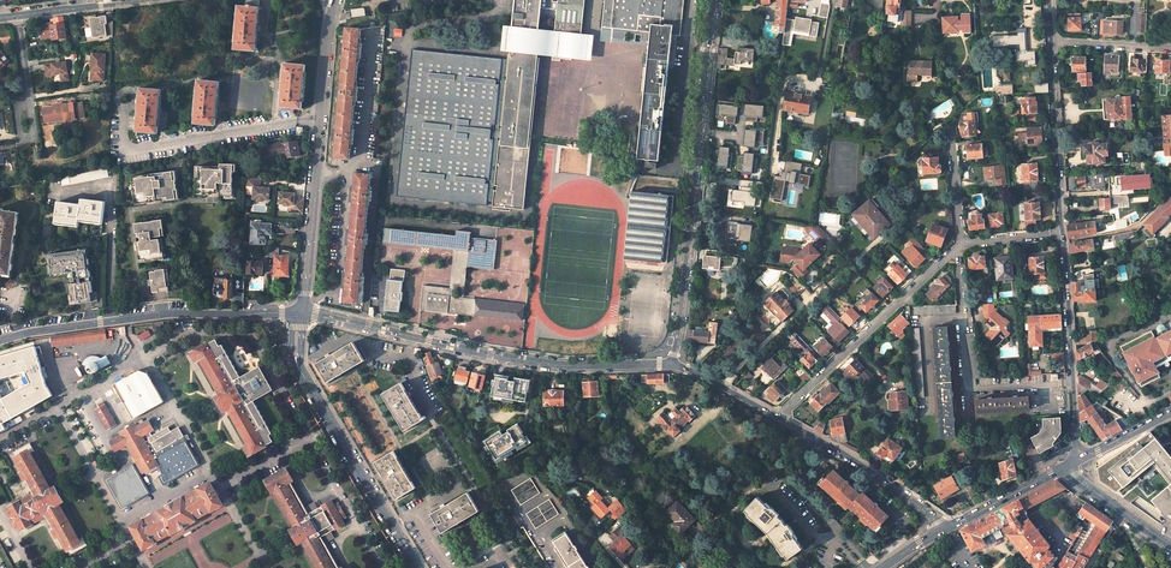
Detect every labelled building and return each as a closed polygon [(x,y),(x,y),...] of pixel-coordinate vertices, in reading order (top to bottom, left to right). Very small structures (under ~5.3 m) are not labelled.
[(511,27),(554,31),(557,2),(552,1),(552,0),(513,0),(511,27)] [(557,2),(554,31),(581,34),(585,0),(557,0),(557,2)] [(603,27),(613,29),(612,39),(625,40),(625,33),(631,34),(630,41),(635,42),(636,35),(641,36),(640,42),(650,43),(652,23),(661,24),(664,0),(605,0),(603,27)] [(672,35),(680,36),(684,0),(664,0),(661,24),(673,25),(672,35)] [(777,12),(777,16),(776,25),(780,26),(779,32),(784,33),(786,19),(787,7),(788,1),(787,1),(787,0),(778,0),(777,12)] [(848,0),(838,0),(837,6),(847,8),(848,0)] [(887,6),(888,6),(887,7),(886,7),(886,8),(885,11),(886,12),(887,12),(887,14),(889,14),(888,21),(897,22),(900,5),(901,0),(887,0),(887,6)] [(818,15),(826,17),(829,3),(820,1),(818,15)] [(246,7),(239,6),(235,49),(255,51),(257,35),(255,35),(256,28),(256,24),(258,24),(259,8),(246,7)] [(361,8),(351,9),(352,18),(366,16),(365,10),(365,9),(364,9),(364,8),(363,8),(361,8)] [(910,27),(911,11),(902,10),(902,27),(910,27)] [(955,17),(942,18),(943,33),(956,32),(958,30),(963,29),(963,32),(965,34),(971,33),(969,13),(961,14),(961,21),(958,22),(958,19),(957,18),(956,17),(955,17)] [(1146,33),(1147,13),(1139,13),(1138,33),(1146,33)] [(96,17),(90,18),(91,27),(92,36),(93,38),(113,35),(113,21),(107,22),(106,19),(106,15),(99,17),(97,18),(96,17)] [(63,17),(50,19),(51,24),(51,26),(64,24),(63,17)] [(794,20),(786,19),(784,33),(782,45),(789,46),(791,33),(792,33),(793,31),(808,33),(808,35),(816,36),(818,22),(803,20),(804,18),(794,17),(794,20)] [(1068,19),(1068,18),(1069,30),(1081,30),(1080,18),(1075,18),(1068,19)] [(1123,22),(1104,21),(1104,32),(1122,34),(1123,22)] [(49,23),(39,25),(41,36),(42,39),(47,38),(53,37),(51,26),(51,24),(49,24),(49,23)] [(652,23),(650,43),(649,46),(637,158),(658,161),(672,35),(673,25),(661,24),(652,23)] [(64,24),(51,26),(53,37),(53,40),(66,38),(67,38),(65,24),(64,24)] [(594,36),(581,34),(554,31),(511,27),(503,26),(500,53),(509,53),(538,57),(538,56),(552,57),(551,61),(560,62),(561,60),(572,61),(572,59),(591,61),(594,36)] [(361,29),(346,27),(345,44),(342,44),(341,54),(344,55),(342,71),(357,72),(359,58),(361,58),(362,43),(360,43),(361,29)] [(394,36),(401,36),(402,29),(394,28),(394,36)] [(1008,35),(990,36),(991,48),(1016,47),(1016,60),(1025,60),(1025,65),(1036,65),(1035,50),(1025,50),(1024,32),(1017,32),(1017,35),(1008,36),(1008,35)] [(735,56),(735,58),(727,57),(728,48),(718,47),(717,64),(726,65),(726,63),(735,63),(740,64),(741,61),(751,62),(751,61),(753,61),(754,49),(741,47),(740,52),(737,52),(737,57),(735,56)] [(3,63),(4,65),(10,62),(0,49),(0,66),(3,63)] [(502,59),(412,50),(397,196),(487,206),(494,132),(495,128),(502,59)] [(538,57),(509,53),(508,60),(506,76),(509,76),(509,81),(506,81),(501,125),(504,126),(504,129),(495,128),(494,132),(503,133),(503,136),(500,136),(495,185),(498,186),(497,191),(494,190),(493,206),(524,210),(538,57)] [(108,55),(94,55),(93,73),(96,73),(95,82),(106,83),(106,73),(108,55)] [(1118,56),(1105,56),(1104,73),(1111,74),(1111,72),(1117,72),(1118,56)] [(1085,57),(1072,58),(1072,72),(1086,71),(1085,57)] [(1135,57),(1131,57),(1130,71),(1142,72),(1143,59),(1135,59),(1135,57)] [(1169,61),(1156,60),(1156,72),(1169,73),(1169,61)] [(918,75),(932,75),(933,61),(909,61),(909,70),(907,70),(907,81),(918,81),(918,75)] [(67,68),(66,62),(45,65),(47,76),(61,74),(62,81),(69,80),(67,68)] [(305,65),(285,63),(283,79),(285,79),(284,91),(282,91),(281,106),(301,108),(305,65)] [(357,72),(342,71),(341,87),(338,87),(337,97),(340,98),(339,114),(354,115),(355,101),(357,101),(358,86),(356,86),(357,72)] [(1011,84),(1010,71),(1000,72),(1001,85),(1011,84)] [(1078,74),(1078,81),(1075,81),(1075,83),(1078,83),(1078,84),(1078,86),(1092,85),(1091,73),(1078,74)] [(219,82),(198,80),(195,123),(215,125),(217,109),(215,109),(216,98),(218,98),(219,82)] [(1035,86),(1026,86),(1027,94),(1029,93),(1036,93),(1048,92),(1048,83),(1035,84),(1035,86)] [(161,90),(141,88),(139,104),(140,104),(139,116),(138,116),(137,131),(157,133),(159,117),(157,117),(158,106),(160,106),(161,90)] [(795,95),(786,94),(784,110),(808,114),(811,96),(795,93),(795,95)] [(1005,94),(997,94),(997,103),(1006,103),(1005,94)] [(1036,98),(1021,98),(1022,113),(1037,113),(1036,98)] [(1130,98),(1106,100),(1108,120),(1132,118),(1130,106),(1130,98)] [(74,100),(44,103),(45,117),(65,116),(65,117),(76,116),(74,100)] [(84,100),(74,100),(76,116),(85,116),(84,100)] [(734,105),(734,103),(720,101),(719,114),(727,115),(726,123),(735,124),(736,116),(738,116),(739,106),(734,105)] [(763,117),(764,106),(745,104),(744,115),(746,116),(745,121),(757,122),(758,117),(763,117)] [(964,116),(964,122),(975,122),(976,128),(978,128),(977,121),(978,121),(978,112),(967,113),(968,116),(964,116)] [(354,115),(339,114),(337,130),(334,130),(333,140),(336,141),(335,157),(350,159),(351,144),(353,144),(355,129),(352,129),(354,115)] [(1162,116),(1164,136),(1164,140),(1164,141),(1163,141),(1164,147),(1165,147),(1165,155),(1170,155),(1170,115),(1162,116)] [(964,122),(960,123),(961,130),(962,130),(963,137),(976,135),(976,128),(975,122),(964,122)] [(1019,146),(1028,145),(1040,145),(1039,136),(1041,136),(1041,128),(1027,128),(1028,133),(1018,133),(1018,135),(1019,146)] [(763,143),(764,132),(745,130),(744,141),(746,141),(745,146),(755,147),(755,146),(758,146),(758,142),(763,143)] [(297,141),(269,146),(271,155),(287,152),(288,158),(300,156),(297,141)] [(1090,145),(1083,146),(1084,154),(1087,154),(1087,164),(1105,162),(1104,155),(1108,155),(1107,144),(1098,144),(1098,143),(1090,144),(1090,145)] [(968,145),(967,145),(968,158),(983,157),(982,156),(986,155),(986,154),(986,149),(982,149),(981,144),(977,144),(968,145)] [(712,164),(731,166),(733,152),(729,152),(730,147),(719,146),(719,151),(714,150),(712,164)] [(737,170),(756,173),(757,159),(754,158),(755,154),(744,153),(744,157),(739,156),(737,170)] [(938,158),(922,159),(923,165),(924,173),(939,172),(939,171),(941,171),(941,166),(939,166),(938,158)] [(650,162),(650,160),(646,160),(645,167),(656,168),(657,163),(650,162)] [(775,176),(771,199),(782,201),(786,181),(789,182),(789,183),(804,185),(804,187),(809,188),(811,176),(801,174),(802,164),(786,161),(784,172),(782,172),(781,177),(775,176)] [(1141,162),(1130,162),(1131,171),(1141,170),(1141,162)] [(232,188),(233,172),(233,164),(220,164),(220,169),(207,168),(207,166),(198,166),(198,178),(196,178),(196,191),(205,191),(219,192),(219,196),(232,196),(233,188),(232,188)] [(1036,164),(1022,164),(1023,181),(1037,180),(1036,164)] [(1004,165),(984,168),(985,181),(997,179),(998,185),(1006,184),(1004,165)] [(71,184),(109,177),(107,168),(61,177),(63,186),(71,184)] [(177,190),(175,181),(174,181),(172,172),(164,173),(165,175),(144,178),(144,176),(135,177),(134,177),(136,189),(134,189),(136,202),(145,201),(163,198),(167,198),(168,200),(176,199),(175,190),(177,190)] [(371,174),(356,172),(355,187),(352,187),(351,202),(353,202),(352,216),(367,217),(368,201),(371,201),(372,191),(369,190),(371,174)] [(1094,173),(1085,174),(1077,175),(1078,187),(1085,187),(1104,185),(1103,173),(1094,173)] [(1149,175),(1126,177),(1126,178),(1121,179),(1121,185),(1123,185),(1124,189),(1145,188),(1145,185),(1150,185),(1149,175)] [(253,199),(258,199),(258,201),(264,201),(264,200),(269,200),(270,188),(260,188),(260,186),(261,179),(247,179),(246,193),(253,194),(253,199)] [(752,182),(740,180),(739,190),(731,190),(730,200),(744,202),(744,205),(754,206),(756,193),(751,193),(752,182)] [(1037,180),(1023,181),(1023,184),(1023,189),(1038,188),(1037,180)] [(644,193),(632,191),(631,199),(625,258),(667,263),(669,248),(669,241),(672,218),(673,207),(674,196),(657,194),(644,193)] [(295,193),(279,192),(278,204),(283,204),(283,205),(288,206),(293,206),(293,212),(302,213),(304,201),(294,200),(294,198),(295,193)] [(1129,203),(1128,195),(1110,197),(1110,198),(1099,198),(1100,207),(1101,207),(1101,210),(1110,209),(1110,204),(1129,203)] [(1143,224),(1146,227),(1143,230),(1149,237),(1149,238),(1146,239),(1146,240),(1145,240),(1146,242),(1147,242),(1147,246),(1158,245),(1158,239),(1154,239),(1153,237),(1155,235),(1153,233),(1169,218),(1168,217),(1170,214),(1170,197),(1143,224)] [(105,201),(82,198),(82,204),(80,221),(102,224),(105,201)] [(879,214),(875,210),(880,206),(872,198),(866,203),(867,204),(856,214),(861,220),(862,219),(871,229),(869,231),(874,237),(880,232),(881,233),(885,230),(884,229),(875,218),(879,214)] [(82,204),(59,201),(56,223),(79,226),(80,221),(82,204)] [(1039,202),(1025,203),(1026,223),(1036,223),(1036,219),(1040,219),(1039,202)] [(1,210),(0,215),(0,237),(15,239),(19,212),(1,210)] [(890,224),(880,213),(879,214),(875,218),(884,229),(890,224)] [(1002,213),(988,215),(990,227),(1001,226),(1000,224),(1003,223),(1002,213)] [(367,217),(352,216),(351,230),(348,230),(347,245),(349,245),(348,259),(363,260),(365,244),(367,244),(368,234),(366,233),(367,217)] [(980,220),(969,221),(970,229),(984,228),(984,219),(980,220)] [(1129,226),(1128,224),(1125,225),(1125,224),(1121,224),(1121,219),(1115,220),(1115,221),(1114,222),(1115,223),(1116,229),(1122,228),(1125,228),(1129,226)] [(164,252),(162,239),(152,240),(152,238),(162,237),(160,228),(163,228),(162,220),(153,221),(153,222),(144,223),(144,222),(135,224),(137,233),(134,234),(135,238),(139,238),(140,242),(138,242),(138,246),(139,250),(138,251),(140,260),(146,259),(146,261),(163,259),(162,252),(164,252)] [(738,222),(728,220),(727,233),(736,234),(736,236),(739,237),(739,240),(750,241),(752,225),(741,224),(738,223),(738,222)] [(1094,222),(1068,225),(1069,239),(1096,234),(1094,222)] [(827,236),(813,223),(813,227),(812,229),(820,236),(828,244),(830,242),(825,237),(827,236)] [(1115,223),(1106,225),(1107,231),(1116,230),(1116,229),(1115,223)] [(271,224),(252,224),(251,243),(265,243),(266,234),(271,234),(271,224)] [(820,236),(812,229),(813,227),(807,226),(807,231),(816,240),(820,236)] [(933,226),(928,240),(941,245),(946,231),(933,226)] [(456,236),(385,228),(384,242),(454,250),(469,251),(470,237),(471,232),(457,230),(456,236)] [(1141,234),(1138,229),(1137,230),(1115,235),(1118,242),(1141,234)] [(0,237),(0,273),(10,275),(15,239),(0,237)] [(497,240),(470,237),(469,251),(467,267),(472,267),(494,270),(497,240)] [(912,245),(907,249),(906,248),(902,252),(916,266),(924,258),(923,257),(919,253),(920,252),(919,251),(923,247),(916,240),(913,237),(909,242),(912,245)] [(1093,239),(1069,243),(1070,253),(1094,249),(1093,239)] [(274,247),(270,247),(269,257),(275,257),(276,256),(279,256),(279,248),(274,247)] [(811,264),(821,255),(813,247),(808,251),(805,248),(800,252),(798,249),(783,247),(780,261),(790,263),(791,262),(795,265),(790,270),(800,280),(809,272),(806,269),(808,267),(806,265),(809,262),(811,264)] [(735,263),(735,257),(721,256),(722,251),(707,249),(706,255),(705,255),(704,258),(705,258),(705,261),(704,261),(703,268),(717,270),(717,268),(730,267),(733,266),(733,263),(735,263)] [(86,259),(85,250),(47,255),(48,259),(50,259),(51,263),(48,264),(49,271),(54,270),(55,276),(66,274),(67,280),(77,278),(78,283),(69,284),(71,304),(98,301),(96,292),(93,292),(91,281),(86,282),(86,278),(91,277),(90,271),(88,271),(87,265),(89,265),(89,259),(86,259)] [(469,251),(454,250),(451,286),(450,288),(450,296),(454,297),(454,289),(460,290),(459,297),(464,298),(464,290),(465,282),(467,267),(469,251)] [(973,257),(969,258),(970,269),(986,268),(984,256),(980,257),(980,255),(978,254),(974,254),(973,256),(973,257)] [(529,257),(518,255),(516,272),(514,271),(511,297),(524,298),(525,295),(529,257)] [(279,256),(276,256),(275,257),(275,266),(275,275),(287,276),(287,267),(288,267),(289,256),(279,256)] [(1011,256),(997,258),(998,267),(996,268),(997,279),(1013,277),(1011,256)] [(1043,257),(1030,258),(1031,276),(1039,276),(1039,278),(1047,277),(1046,271),(1044,271),(1043,257)] [(869,258),(863,264),(865,266),(871,260),(869,258)] [(363,260),(348,259),(347,273),(345,273),(343,288),(346,288),(344,302),(359,303),(361,287),(364,287),(364,277),(362,276),(363,260)] [(263,261),(248,261),(248,273),(257,273),(256,273),(263,273),(263,261)] [(894,268),(888,274),(898,284),(908,275),(912,271),(906,265),(905,266),(900,262),(897,265),(894,261),(891,265),(894,268)] [(169,292),(166,269),(155,270),(156,272),(150,272),(151,280),(153,279),(154,283),(151,284),(152,286),(153,293),(167,291),(167,292),(169,292)] [(405,270),(391,269),(390,280),(388,280),(385,310),(399,312),(401,301),(402,301),(403,292),(401,292),(403,281),(404,281),(405,270)] [(855,271),(849,277),(854,283),(861,277),(855,271)] [(942,277),(949,285),(951,283),(951,282),(951,278),(946,273),(942,277)] [(227,278),(215,277),(215,293),(225,294),(225,297),(232,297),(233,297),(233,292),(233,288),(233,280),(227,280),(227,278)] [(937,282),(931,287),(930,288),(931,289),(926,294),(932,300),(933,300),(939,295),(950,285),(949,285),(942,277),(937,282)] [(884,278),(874,288),(882,297),(893,287),(884,278)] [(1095,289),(1094,280),(1084,280),(1084,286),(1080,286),(1080,283),(1072,284),(1072,293),(1095,289)] [(450,288),(423,285),(421,310),(474,316),(474,315),(476,299),(464,298),(459,297),(454,297),(450,296),(450,288)] [(779,289),(776,292),(764,303),(765,304),(764,305),(764,307),(766,309),(768,309),(771,312),(773,310),(777,314),(777,315),(782,321),(793,310),(788,305),(789,304),(789,303),(787,300),(789,299),(789,295),(783,289),(779,289)] [(1095,289),(1072,293),(1073,301),(1085,300),(1085,301),(1096,301),(1095,289)] [(244,293),(233,292),(233,297),(232,297),(232,300),(234,302),(243,302),(243,300),(244,293)] [(868,295),(859,303),(860,305),(866,312),(879,300),(872,293),(869,296),(868,295)] [(524,304),(476,299),(474,315),(522,320),(524,309),(524,304)] [(1006,337),(1009,333),(1006,331),(1006,328),(1003,328),(1003,324),(1006,324),(1008,321),(1005,318),(1004,319),(995,310),(994,303),(983,304),(984,316),(988,319),(985,323),(990,328),(990,329),(986,335),(997,345),(1005,336),(1006,337)] [(913,306),(914,315),(956,313),(955,305),(952,305),(913,306)] [(823,311),(833,321),(834,319),(838,315),(829,306),(823,311)] [(841,313),(838,315),(841,318),(841,317),(849,326),(860,316),(851,308),(846,313),(845,311),(842,314),(841,313)] [(901,314),(888,326),(898,336),(903,331),(902,330),(909,323),(901,314)] [(1061,314),(1028,316),(1028,324),(1029,329),(1030,345),(1043,344),(1042,328),(1062,327),(1061,314)] [(838,315),(834,319),(840,324),(841,323),(843,326),(846,323),(841,318),(838,315)] [(833,325),(828,330),(839,342),(849,332),(843,326),(841,323),(840,324),(834,319),(833,321),(831,322),(833,325)] [(163,321),(152,322),(153,329),(156,329),(156,327),(164,326),(163,321)] [(1120,347),(1141,387),(1160,377),(1154,366),(1170,357),(1170,321),(1163,325),(1161,325),(1158,326),(1157,329),(1159,332),(1158,333),(1160,336),(1157,337),(1151,331),(1120,347)] [(695,330),(690,330),(688,340),(714,343),(717,323),(710,322),(710,324),(707,324),(706,328),(703,327),(702,331),(702,327),(696,327),(695,330)] [(938,382),(951,381),(950,365),(949,353),(948,334),(947,326),(933,327),(938,382)] [(914,371),(916,398),(924,397),(919,328),(911,329),(912,351),(914,371)] [(105,329),(52,336),(53,346),(106,339),(105,329)] [(148,330),(139,336),(142,340),(151,335),(148,330)] [(806,355),(802,359),(809,367),(810,367),(811,367),(814,365),(814,364),(814,363),(817,360),(816,359),(819,356),(793,330),(787,336),(806,355)] [(1096,331),(1086,332),(1087,337),(1087,344),(1087,345),(1090,343),(1092,342),(1094,341),(1097,340),(1096,331)] [(1087,344),(1087,337),(1075,337),(1075,345),(1087,344)] [(824,338),(814,347),(822,355),(827,350),(828,351),(832,347),(824,338)] [(216,339),(191,353),(196,361),(200,358),(221,395),(216,397),(224,411),(228,408),(249,445),(244,447),(249,455),(273,441),(270,435),(272,433),(254,401),(273,390),(260,366),(240,377),(222,345),(219,346),(216,339)] [(1097,340),(1094,341),(1101,351),(1102,353),(1106,351),(1104,349),(1106,348),(1101,339),(1097,340)] [(1087,345),(1076,351),(1076,359),(1079,359),(1094,351),(1096,354),(1101,351),(1094,341),(1092,342),(1090,343),(1087,345)] [(353,342),(316,364),(328,382),(365,361),(353,342)] [(36,347),(0,358),(0,427),(53,397),(48,387),(36,347)] [(423,355),(421,349),(415,348),(414,353),(415,354),(415,356),(424,358),(423,355)] [(777,363),(773,358),(776,355),(777,354),(772,350),(761,360),(764,363),(764,364),(768,368),(766,370),(771,374),(775,379),(779,375),(788,366),(781,359),(781,360),(777,363)] [(426,358),(428,365),(431,364),(434,363),(430,352),(423,355),(424,358),(424,359),(426,358)] [(695,355),(687,352),(686,362),(692,364),(695,355)] [(1064,352),(1053,353),(1053,361),(1056,361),(1056,358),(1064,357),(1064,352)] [(781,360),(776,355),(773,358),(777,363),(781,360)] [(106,356),(101,359),(99,357),(97,356),(95,356),(93,356),(91,356),(88,357),(87,359),(84,361),(86,366),(89,367),(89,368),(90,370),(91,372),(92,372),(94,373),(96,372),(98,371),(98,370),(110,363),(106,356)] [(874,377),(864,367),(863,368),(856,360),(846,369),(854,377),(857,374),(860,377),(862,375),(863,376),(863,381),(867,384),(874,377)] [(428,365),(427,366),(431,378),(435,377),(443,373),(439,361),(434,363),(431,364),(428,365)] [(1041,375),(1041,370),(1032,370),(1032,364),(1027,364),(1027,375),(1041,375)] [(459,365),(458,369),(455,379),(467,382),(470,372),(466,371),(467,367),(459,365)] [(142,369),(114,385),(133,419),(164,402),(146,370),(142,369)] [(485,376),(473,373),(469,386),(482,389),(485,376)] [(750,373),(743,379),(746,382),(753,376),(750,373)] [(492,396),(526,402),(528,391),(526,390),(528,379),(518,378),(518,382),(511,380),(511,377),(496,374),(494,385),(493,385),(492,396)] [(663,374),(648,374),(648,382),(648,384),(664,383),(663,374)] [(1079,377),(1077,376),(1078,383),(1087,389),(1098,395),(1103,390),(1081,376),(1080,376),(1079,377)] [(589,382),(583,382),(584,397),(599,396),(598,381),(592,382),(592,380),(589,380),(589,382)] [(778,380),(767,390),(772,395),(776,400),(786,390),(778,380)] [(938,382),(941,438),(955,437),(954,422),(953,411),(952,395),(951,381),(938,382)] [(401,383),(383,394),(405,431),(426,418),(425,415),(422,417),(401,383)] [(820,394),(810,403),(818,411),(828,402),(829,403),(840,392),(831,383),(822,391),(823,392),(821,394),(820,394)] [(563,391),(544,391),(544,405),(563,405),(563,391)] [(907,392),(891,393),(891,400),(893,400),(894,410),(908,409),(907,392)] [(1078,392),(1080,412),(1082,411),(1091,404),(1086,397),(1084,395),(1085,394),(1081,392),(1078,392)] [(977,399),(977,413),(1029,410),(1028,396),(1014,397),(1003,398),(989,399),(977,399)] [(100,408),(96,410),(107,430),(116,424),(103,402),(98,405),(100,408)] [(1088,419),(1097,413),(1091,404),(1082,411),(1080,412),(1080,416),(1080,422),(1087,419),(1088,419)] [(663,412),(657,418),(664,424),(663,425),(667,430),(668,429),(674,436),(680,430),(679,429),(688,420),(689,421),(695,416),(686,406),(680,411),(681,412),(680,413),(676,408),(670,413),(669,412),(665,415),(663,412)] [(1087,419),(1080,422),(1081,427),(1090,422),(1102,439),(1122,429),(1116,420),(1109,423),(1107,420),(1104,422),(1102,420),(1098,414),(1097,413),(1088,419),(1087,419)] [(842,417),(830,421),(833,435),(832,434),(830,435),(829,435),(832,439),(839,443),(846,440),(842,417)] [(85,420),(87,427),(93,425),(91,418),(85,420)] [(120,431),(112,436),(114,440),(110,441),(116,451),(127,444),(137,462),(118,473),(114,475),(106,480),(122,508),(149,492),(139,475),(145,472),(156,465),(158,468),(162,475),(160,476),(164,484),(199,464),(178,428),(171,432),(168,426),(148,438),(153,446),(149,449),(142,436),(153,429),(148,420),(145,422),(142,419),(134,423),(135,424),(121,432),(120,431)] [(1031,438),(1039,454),(1053,447),(1054,447),(1053,445),(1057,439),(1062,442),(1062,436),(1061,419),(1043,420),(1043,428),(1039,434),(1031,438)] [(814,427),(813,429),(822,434),(824,424),(820,422),(814,427)] [(226,425),(234,440),(238,437),(230,423),(226,425)] [(491,451),(497,460),(517,448),(528,441),(525,438),(517,424),(508,430),(510,431),(504,435),(501,431),(485,441),(488,445),(491,451)] [(1124,487),(1151,464),(1166,453),(1149,433),(1097,469),(1099,482),(1116,493),(1124,487)] [(528,436),(525,438),(528,441),(517,448),(519,451),(532,443),(528,436)] [(886,455),(894,460),(902,448),(888,439),(878,453),(884,458),(886,455)] [(844,442),(842,445),(856,453),(858,449),(844,442)] [(30,443),(13,452),(16,457),(24,471),(20,473),(25,480),(28,478),(36,492),(19,502),(18,501),(9,507),(11,511),(7,513),(15,528),(19,526),(22,530),(32,525),(32,524),(49,515),(56,528),(53,530),(57,538),(61,536),(71,555),(88,545),(86,542),(83,537),(78,540),(58,503),(63,501),(55,487),(50,490),(30,453),(35,451),(30,443)] [(394,451),(375,462),(397,499),(416,488),(394,451)] [(964,453),(955,456),(958,462),(966,459),(964,453)] [(1151,464),(1169,485),(1152,499),(1166,516),(1170,512),(1170,459),(1166,453),(1151,464)] [(894,460),(886,455),(884,458),(892,463),(894,460)] [(549,459),(542,466),(545,470),(553,463),(549,459)] [(999,463),(1002,480),(1016,475),(1013,459),(999,463)] [(835,497),(840,501),(848,508),(849,507),(851,505),(860,495),(852,487),(850,488),(848,486),(849,484),(849,482),(847,480),(845,480),(830,467),(829,468),(826,464),(822,468),(826,471),(821,477),(822,479),(823,478),(825,480),(823,482),(826,485),(824,488),(835,498),(835,497)] [(156,465),(145,472),(147,475),(158,468),(156,465)] [(907,475),(895,479),(902,484),(910,481),(907,475)] [(266,485),(270,493),(275,491),(295,527),(291,530),(298,543),(303,541),(318,567),(334,567),(330,560),(333,558),(329,550),(325,552),(318,539),(335,529),(335,530),(345,524),(342,519),(346,517),(338,503),(334,505),(331,500),(321,506),(322,506),(305,516),(297,502),(301,500),(296,492),(293,495),(282,476),(266,485)] [(951,476),(934,485),(941,498),(959,488),(951,476)] [(531,478),(511,490),(521,505),(540,493),(531,478)] [(826,485),(823,482),(825,480),(823,478),(822,479),(818,483),(824,488),(826,485)] [(960,530),(971,550),(984,543),(982,538),(1003,527),(1002,526),(1011,522),(1014,528),(1006,535),(1033,567),(1047,567),(1048,567),(1052,564),(1055,562),(1054,560),(1057,558),(1050,549),(1051,548),(1027,518),(1019,524),(1015,519),(1018,517),(1016,514),(1017,513),(1016,511),(1024,507),(1025,508),(1063,487),(1054,479),(960,530)] [(142,520),(131,526),(144,549),(155,542),(154,542),(171,532),(171,534),(195,520),(195,519),(211,510),(212,511),(222,504),(210,482),(186,496),(187,497),(183,499),(182,498),(159,511),(142,521),(142,520)] [(576,485),(564,486),(565,497),(578,495),(576,485)] [(984,493),(986,499),(992,496),(989,490),(984,493)] [(609,509),(602,501),(604,499),(597,491),(590,498),(596,505),(593,508),(602,518),(611,510),(609,509)] [(468,492),(431,514),(442,532),(479,511),(468,492)] [(864,521),(874,530),(878,525),(880,527),(889,517),(879,507),(878,505),(877,504),(874,504),(873,505),(870,503),(871,501),(862,493),(860,495),(851,505),(855,508),(852,511),(861,518),(862,517),(865,520),(864,521)] [(757,497),(745,510),(769,532),(788,559),(802,548),(793,535),(793,534),(794,533),(793,533),(793,532),(791,528),(786,525),(783,520),(774,512),(776,511),(772,508),(771,508),(771,507),(769,508),(757,497)] [(834,498),(847,509),(848,508),(840,501),(835,497),(835,498),(834,498)] [(549,499),(526,514),(535,528),(559,514),(549,499)] [(618,518),(627,510),(618,501),(609,509),(611,510),(615,515),(618,518)] [(678,501),(667,511),(676,521),(673,525),(679,531),(680,531),(681,532),(688,526),(687,526),(695,519),(678,501)] [(1100,540),(1103,541),(1104,538),(1106,540),(1111,532),(1110,531),(1113,527),(1110,524),(1112,521),(1086,503),(1079,513),(1092,521),(1095,523),(1075,552),(1074,555),(1070,553),(1069,552),(1066,557),(1064,555),(1056,567),(1081,567),(1100,540)] [(1082,536),(1070,553),(1074,555),(1075,552),(1095,523),(1092,521),(1086,530),(1085,529),(1081,535),(1082,536)] [(1078,533),(1081,535),(1085,529),(1082,527),(1082,526),(1078,523),(1070,535),(1075,538),(1078,533)] [(625,551),(632,545),(623,535),(624,535),(619,529),(611,537),(616,543),(615,543),(615,544),(611,547),(623,560),(626,557),(625,551)] [(554,541),(571,567),(590,567),(588,566),(586,564),(577,549),(578,549),(576,545),(575,545),(574,545),(567,533),(554,541)] [(626,557),(636,549),(632,545),(625,551),(626,557)] [(732,550),(726,555),(729,558),(735,553),(732,550)] [(735,553),(729,558),(735,565),(741,560),(735,553)] [(678,559),(687,567),(689,567),(680,557),(678,559)]
